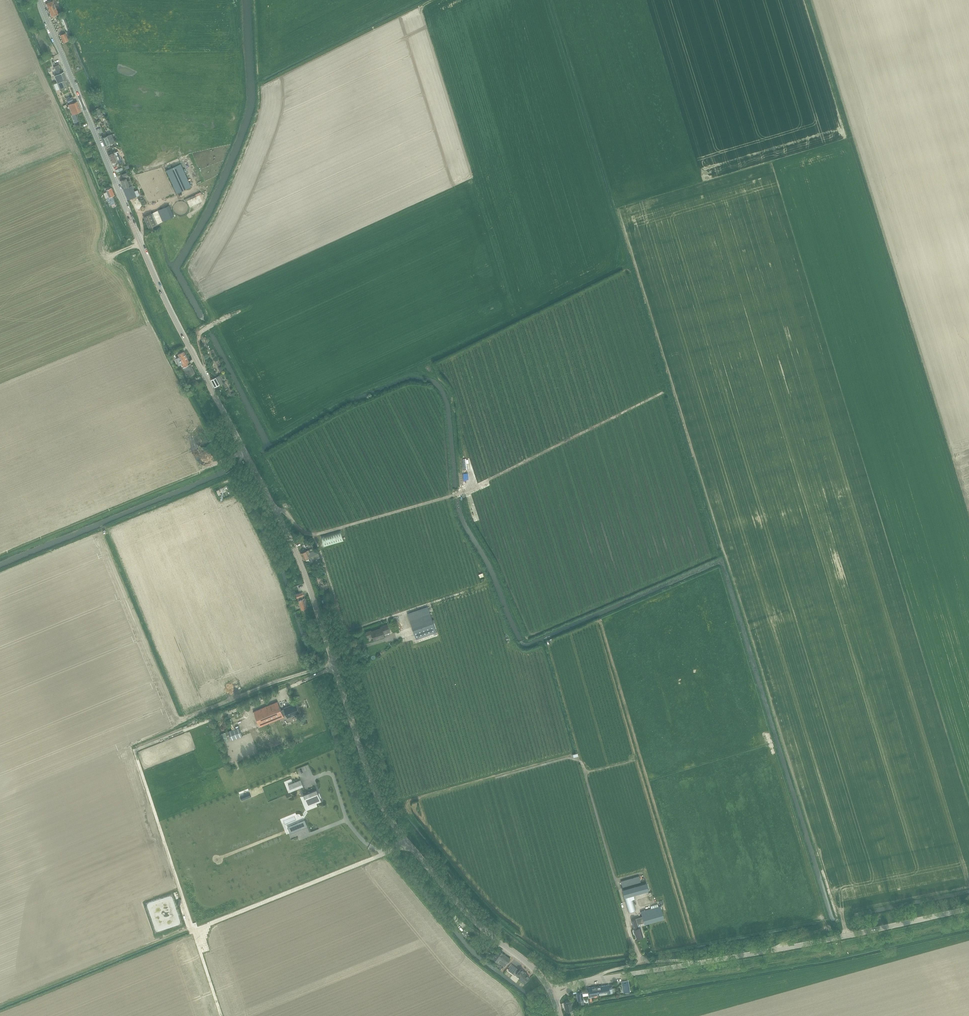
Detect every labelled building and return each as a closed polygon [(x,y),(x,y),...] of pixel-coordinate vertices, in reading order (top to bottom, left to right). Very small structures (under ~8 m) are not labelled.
[(46,4),(52,16),(59,13),(53,0),(46,4)] [(54,65),(53,65),(54,68),(55,68),(58,74),(55,75),(57,82),(62,81),(67,78),(64,72),(61,73),(59,66),(60,66),(59,63),(55,64),(54,65)] [(57,82),(53,84),(56,91),(60,89),(70,85),(67,78),(62,81),(57,82)] [(68,104),(73,115),(72,115),(75,122),(79,121),(76,114),(82,111),(77,101),(68,104)] [(102,138),(105,146),(114,142),(111,134),(102,138)] [(109,155),(112,163),(117,161),(118,164),(124,161),(122,158),(122,159),(118,151),(113,153),(109,155)] [(167,170),(177,193),(192,187),(181,163),(167,170)] [(123,189),(128,200),(137,196),(139,195),(137,190),(135,191),(132,185),(130,180),(128,181),(127,178),(120,181),(124,188),(123,189)] [(107,192),(104,193),(106,198),(107,198),(108,202),(110,201),(111,205),(115,203),(112,196),(114,195),(112,188),(110,188),(106,190),(107,192)] [(157,224),(164,221),(174,216),(169,205),(159,210),(152,213),(157,224)] [(144,217),(149,228),(156,224),(151,213),(144,217)] [(179,365),(182,363),(184,367),(189,376),(196,373),(191,364),(189,365),(188,362),(189,361),(186,354),(185,354),(184,352),(178,354),(179,357),(176,359),(179,365)] [(212,380),(215,387),(223,383),(219,376),(212,380)] [(341,530),(321,536),(324,547),(344,541),(341,530)] [(304,560),(318,554),(316,549),(310,552),(309,550),(307,550),(301,553),(304,560)] [(302,609),(307,607),(308,607),(305,598),(303,599),(302,596),(304,596),(303,592),(296,594),(297,597),(298,597),(302,609)] [(437,632),(428,607),(408,614),(417,639),(437,632)] [(367,638),(373,636),(374,640),(384,636),(383,634),(390,632),(387,625),(381,627),(381,628),(372,631),(372,630),(366,632),(367,638)] [(236,685),(226,689),(229,695),(238,692),(236,685)] [(284,708),(284,709),(282,710),(278,701),(254,711),(260,726),(284,717),(284,715),(286,714),(288,717),(300,712),(296,703),(284,708)] [(230,730),(229,731),(220,734),(223,743),(243,736),(240,727),(236,728),(234,723),(246,718),(243,710),(228,716),(231,724),(228,725),(230,730)] [(301,780),(291,784),(294,790),(303,786),(301,780)] [(317,790),(304,795),(308,806),(321,801),(317,790)] [(305,820),(287,827),(290,834),(307,827),(305,820)] [(639,875),(621,880),(623,886),(641,881),(639,875)] [(636,910),(633,899),(635,899),(634,894),(649,890),(646,882),(623,889),(625,896),(624,896),(629,912),(636,910)] [(643,916),(637,918),(639,924),(640,923),(644,922),(645,924),(647,923),(664,918),(663,912),(664,912),(663,909),(662,910),(661,905),(658,906),(658,904),(651,906),(651,908),(641,911),(643,916)] [(637,918),(631,919),(634,929),(633,929),(634,934),(636,933),(637,938),(644,936),(641,926),(640,923),(639,924),(637,918)] [(493,958),(498,962),(504,966),(505,967),(511,959),(510,958),(510,959),(499,950),(496,955),(493,958)] [(509,969),(515,974),(516,973),(524,982),(530,978),(526,973),(524,972),(525,972),(522,968),(518,971),(517,970),(518,968),(512,964),(509,969)] [(624,992),(627,991),(630,991),(628,980),(622,981),(624,992)] [(612,985),(598,987),(599,995),(604,994),(611,993),(610,989),(612,989),(612,985)] [(578,992),(577,993),(578,999),(579,999),(579,1004),(579,1005),(581,1005),(582,1004),(585,1004),(584,1001),(584,999),(583,999),(583,996),(582,992),(589,991),(589,995),(589,997),(594,997),(594,995),(599,995),(598,987),(588,988),(584,989),(581,989),(582,990),(582,991),(582,992),(578,992)] [(573,1001),(565,1003),(566,1011),(571,1010),(574,1009),(577,1009),(577,1007),(576,1006),(576,1002),(575,1001),(573,1001)]
